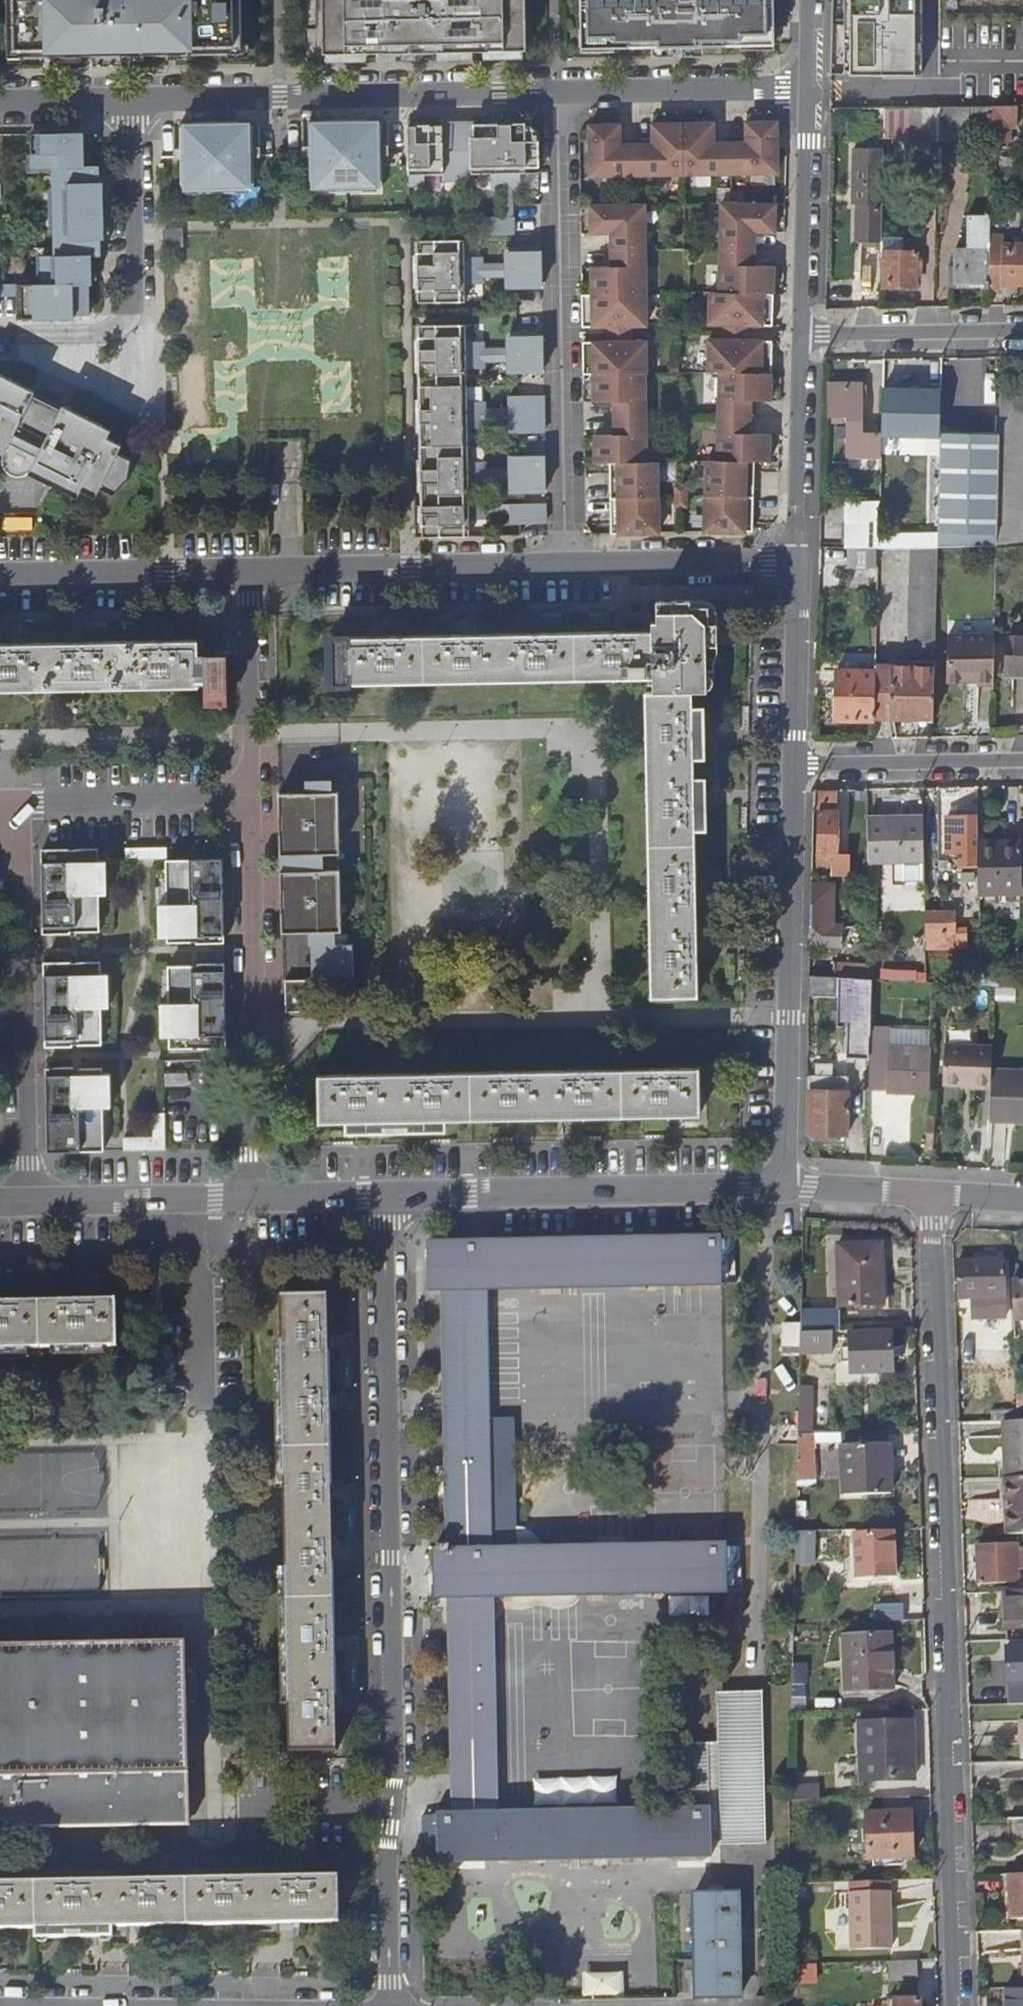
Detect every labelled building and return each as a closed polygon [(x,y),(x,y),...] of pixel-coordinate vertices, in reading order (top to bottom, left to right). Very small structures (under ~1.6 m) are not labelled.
[(5,59),(40,58),(48,58),(84,58),(92,57),(167,56),(175,56),(239,56),(238,0),(5,0),(5,59)] [(323,60),(524,58),(523,0),(322,0),(323,60)] [(566,56),(759,53),(759,45),(759,33),(759,22),(758,0),(565,0),(566,56)] [(844,55),(851,55),(851,75),(916,72),(916,54),(921,54),(921,0),(844,0),(844,55)] [(993,106),(992,125),(992,144),(1009,144),(1010,124),(1017,124),(1017,105),(993,106)] [(936,107),(936,141),(965,141),(966,125),(992,125),(993,106),(936,107)] [(936,141),(936,107),(909,108),(908,142),(936,141)] [(904,127),(904,112),(887,113),(887,128),(904,127)] [(353,118),(338,118),(338,122),(309,123),(310,136),(302,137),(303,153),(310,152),(311,185),(346,184),(382,184),(382,151),(389,151),(389,135),(382,135),(381,122),(371,122),(353,122),(353,118)] [(225,120),(210,120),(210,124),(181,125),(181,138),(174,139),(174,155),(182,155),(182,186),(217,186),(254,185),(254,153),(261,153),(261,137),(253,137),(253,124),(242,124),(225,124),(225,120)] [(425,124),(409,124),(409,166),(410,183),(425,183),(425,172),(443,172),(443,178),(458,178),(457,120),(439,120),(439,127),(425,127),(425,124)] [(474,120),(457,120),(458,178),(473,178),(473,172),(491,171),(492,182),(506,182),(505,122),(489,123),(489,126),(475,126),(474,120)] [(521,122),(505,122),(506,182),(521,182),(521,171),(540,171),(539,130),(534,125),(521,125),(521,122)] [(746,143),(729,144),(729,156),(730,174),(777,173),(777,161),(776,123),(746,123),(746,143)] [(682,125),(682,156),(683,174),(730,174),(729,156),(729,144),(713,144),(713,124),(682,125)] [(636,175),(636,157),(635,145),(619,145),(619,125),(589,126),(590,176),(636,175)] [(635,145),(636,157),(636,175),(683,174),(682,156),(682,125),(653,125),(653,145),(635,145)] [(82,134),(29,134),(30,169),(51,169),(51,176),(51,211),(51,246),(51,256),(39,256),(39,284),(14,285),(14,293),(14,297),(14,317),(17,317),(86,316),(85,257),(98,257),(98,167),(82,167),(82,134)] [(880,236),(883,143),(852,143),(850,197),(855,198),(854,236),(880,236)] [(521,182),(492,182),(492,189),(507,189),(507,215),(514,215),(514,189),(521,189),(521,182)] [(721,248),(756,248),(756,232),(777,232),(777,204),(723,203),(721,248)] [(610,267),(591,268),(591,295),(582,295),(582,328),(607,327),(607,342),(583,343),(583,375),(593,374),(594,403),(614,403),(614,419),(615,436),(595,436),(595,464),(610,464),(611,499),(611,534),(660,534),(659,498),(659,463),(647,463),(647,418),(647,374),(646,342),(632,342),(632,327),(646,326),(645,294),(644,248),(644,206),(589,207),(590,235),(610,234),(610,249),(610,267)] [(989,247),(989,232),(990,213),(965,212),(964,247),(950,248),(950,279),(983,279),(983,247),(989,247)] [(514,232),(514,215),(507,215),(484,216),(485,232),(514,232)] [(182,229),(163,230),(164,245),(182,245),(182,229)] [(989,247),(988,284),(1001,285),(1001,281),(1022,281),(1022,240),(1003,240),(1003,232),(989,232),(989,247)] [(421,238),(421,253),(418,253),(418,269),(477,268),(477,262),(477,255),(465,255),(464,238),(421,238)] [(720,292),(775,294),(775,266),(756,265),(756,248),(721,248),(720,292)] [(507,250),(507,261),(507,268),(542,267),(541,250),(507,250)] [(917,286),(918,252),(883,251),(882,287),(917,286)] [(507,261),(477,262),(477,268),(477,275),(507,274),(507,268),(507,261)] [(542,285),(542,267),(507,268),(507,274),(507,285),(542,285)] [(477,275),(477,268),(418,269),(419,286),(422,286),(422,300),(466,299),(466,282),(477,282),(477,275)] [(14,297),(14,293),(14,285),(4,285),(0,285),(0,297),(14,297)] [(749,325),(774,326),(775,294),(720,292),(711,292),(710,324),(724,324),(749,325)] [(478,353),(478,347),(478,340),(466,340),(465,323),(422,323),(423,338),(420,338),(420,354),(478,353)] [(749,340),(749,325),(724,324),(724,339),(749,340)] [(508,335),(508,346),(508,352),(543,352),(543,334),(508,335)] [(720,371),(772,373),(773,341),(749,340),(724,339),(710,339),(709,371),(720,371)] [(508,346),(478,347),(478,353),(479,360),(508,359),(508,352),(508,346)] [(544,370),(543,352),(508,352),(508,359),(509,370),(544,370)] [(467,367),(479,366),(479,360),(478,353),(420,354),(420,370),(423,370),(423,384),(467,383),(467,367)] [(719,416),(751,417),(752,400),(771,401),(772,373),(720,371),(719,416)] [(0,373),(0,464),(2,467),(5,472),(8,474),(13,475),(19,475),(23,474),(27,471),(53,484),(74,494),(78,486),(92,494),(96,486),(111,494),(125,478),(126,468),(127,457),(114,450),(118,442),(104,435),(108,427),(71,409),(45,396),(28,388),(0,373)] [(999,433),(996,544),(1022,543),(1022,374),(1000,375),(999,433)] [(479,413),(479,407),(479,399),(467,400),(467,383),(423,384),(424,397),(420,397),(421,414),(479,413)] [(879,449),(880,426),(859,426),(859,383),(829,383),(828,411),(846,411),(845,448),(879,449)] [(509,395),(509,406),(510,412),(544,412),(544,394),(509,395)] [(509,406),(479,407),(479,413),(480,420),(510,419),(510,412),(509,406)] [(545,430),(544,412),(510,412),(510,419),(510,430),(545,430)] [(468,426),(480,426),(480,420),(479,413),(421,414),(421,430),(424,430),(425,444),(468,443),(468,426)] [(718,460),(754,461),(770,462),(771,434),(750,434),(751,417),(719,416),(718,460)] [(908,444),(908,432),(890,432),(890,456),(914,456),(914,444),(908,444)] [(939,434),(936,546),(996,544),(999,433),(939,434)] [(469,460),(468,443),(425,444),(425,458),(422,458),(422,474),(480,473),(480,466),(480,459),(469,460)] [(511,466),(511,472),(545,472),(545,454),(510,455),(511,466)] [(706,460),(704,496),(752,497),(754,461),(718,460),(706,460)] [(511,472),(511,466),(480,466),(480,473),(480,480),(511,479),(511,472)] [(545,472),(511,472),(511,479),(511,490),(546,489),(545,472)] [(480,480),(480,473),(422,474),(422,490),(425,490),(426,503),(469,502),(469,486),(480,486),(480,480)] [(686,489),(675,489),(675,500),(686,500),(686,489)] [(752,497),(704,496),(704,531),(752,532),(752,497)] [(481,502),(469,502),(426,503),(422,503),(423,520),(426,520),(426,535),(470,534),(469,517),(481,517),(481,512),(481,503),(481,502)] [(546,502),(511,503),(511,511),(512,521),(546,520),(546,502)] [(511,511),(511,503),(481,503),(481,512),(511,511)] [(844,548),(877,547),(877,520),(845,519),(844,548)] [(936,546),(908,546),(905,663),(905,669),(889,669),(887,716),(933,717),(935,635),(936,546)] [(693,601),(676,602),(676,632),(667,632),(667,623),(659,623),(655,623),(655,634),(621,635),(529,635),(470,636),(377,638),(351,638),(351,632),(329,632),(330,686),(352,686),(352,682),(654,678),(655,690),(647,690),(652,997),(698,997),(697,951),(696,889),(694,795),(693,738),(693,689),(707,689),(707,642),(719,642),(719,620),(711,620),(711,608),(694,608),(693,601)] [(658,602),(659,623),(667,623),(667,632),(676,632),(676,602),(658,602)] [(1009,628),(1008,669),(1022,669),(1022,628),(1009,628)] [(992,681),(994,629),(947,630),(946,675),(977,676),(977,681),(992,681)] [(198,687),(198,682),(204,682),(204,704),(227,704),(226,653),(207,653),(197,653),(197,642),(197,641),(167,642),(76,644),(17,644),(0,645),(0,689),(198,687)] [(874,672),(873,716),(887,716),(889,669),(905,669),(905,663),(874,662),(874,672)] [(873,719),(873,716),(874,672),(834,671),(833,719),(873,719)] [(338,793),(278,794),(280,855),(321,855),(321,871),(280,872),(281,932),(309,931),(336,931),(339,931),(338,793)] [(837,852),(838,810),(817,810),(816,852),(837,852)] [(924,856),(923,811),(867,812),(868,857),(924,856)] [(956,886),(979,886),(978,836),(978,815),(945,815),(945,870),(956,870),(956,886)] [(978,836),(979,886),(979,890),(1020,889),(1020,837),(978,836)] [(151,859),(151,849),(125,849),(125,859),(151,859)] [(166,860),(166,849),(151,849),(151,859),(151,860),(166,860)] [(96,850),(40,850),(41,890),(97,890),(97,862),(96,850)] [(321,855),(280,855),(280,872),(321,871),(321,855)] [(166,906),(223,905),(222,861),(165,861),(166,906)] [(105,862),(97,862),(97,890),(105,890),(105,862)] [(811,879),(810,941),(841,942),(841,925),(835,925),(835,879),(811,879)] [(97,933),(97,890),(41,890),(41,933),(43,933),(97,933)] [(223,905),(166,906),(166,937),(166,942),(195,941),(195,943),(223,943),(223,905)] [(924,905),(925,945),(953,944),(952,925),(955,925),(954,905),(924,905)] [(166,937),(166,906),(158,906),(158,937),(166,937)] [(336,945),(336,931),(309,931),(309,945),(312,945),(318,945),(336,945)] [(352,977),(351,944),(336,945),(318,945),(319,978),(352,977)] [(871,976),(870,960),(843,958),(843,974),(871,976)] [(99,962),(44,963),(44,1008),(100,1007),(99,974),(99,962)] [(168,968),(168,1003),(224,1003),(224,966),(197,966),(197,968),(168,968)] [(809,972),(809,984),(838,986),(837,1024),(847,1024),(846,1028),(848,1028),(847,1052),(866,1053),(867,1029),(870,1028),(872,976),(871,976),(843,974),(809,972)] [(980,972),(980,983),(994,984),(993,973),(980,972)] [(993,973),(994,984),(998,984),(1022,986),(1022,974),(993,973)] [(108,974),(99,974),(100,1007),(108,1007),(108,974)] [(285,980),(286,1012),(308,1011),(307,979),(285,980)] [(169,1035),(168,1003),(160,1004),(160,1035),(169,1035)] [(224,1003),(168,1003),(169,1035),(169,1051),(225,1050),(224,1003)] [(100,1044),(100,1007),(44,1008),(44,1045),(46,1045),(100,1044)] [(992,1086),(994,1041),(945,1039),(943,1084),(992,1086)] [(930,1090),(932,1046),(888,1044),(887,1047),(869,1046),(868,1084),(886,1085),(886,1089),(930,1090)] [(991,1117),(1022,1119),(1022,1068),(993,1066),(991,1117)] [(700,1114),(699,1068),(318,1075),(319,1120),(346,1119),(347,1134),(448,1133),(448,1118),(700,1114)] [(102,1069),(46,1070),(46,1110),(103,1110),(102,1075),(102,1069)] [(111,1074),(102,1075),(103,1110),(110,1110),(111,1074)] [(807,1129),(845,1130),(847,1075),(809,1074),(807,1129)] [(187,1075),(165,1075),(165,1086),(187,1086),(187,1075)] [(103,1151),(103,1110),(46,1110),(46,1152),(103,1151)] [(152,1137),(143,1138),(143,1151),(164,1151),(164,1143),(164,1114),(152,1114),(152,1137)] [(536,1118),(536,1139),(562,1139),(561,1117),(536,1118)] [(143,1151),(143,1138),(123,1138),(124,1151),(143,1151)] [(449,1319),(489,1318),(489,1293),(721,1289),(723,1289),(721,1240),(475,1243),(434,1244),(434,1298),(449,1297),(449,1319)] [(871,1286),(884,1286),(883,1242),(838,1243),(839,1306),(871,1306),(871,1286)] [(1005,1298),(1004,1267),(987,1267),(987,1261),(975,1261),(975,1267),(960,1268),(960,1298),(975,1299),(976,1309),(995,1309),(995,1298),(1005,1298)] [(1013,1281),(1015,1322),(1022,1321),(1022,1280),(1013,1281)] [(884,1305),(884,1286),(871,1286),(871,1306),(884,1305)] [(328,1292),(282,1293),(288,1744),(334,1744),(328,1292)] [(115,1347),(115,1303),(0,1304),(0,1349),(115,1347)] [(449,1319),(450,1428),(491,1427),(489,1318),(449,1319)] [(800,1329),(800,1350),(831,1350),(831,1328),(800,1329)] [(800,1361),(800,1350),(800,1329),(781,1329),(781,1361),(800,1361)] [(893,1370),(892,1331),(851,1332),(851,1371),(893,1370)] [(799,1387),(798,1432),(812,1432),(815,1432),(815,1387),(799,1387)] [(1018,1420),(1017,1409),(991,1410),(991,1421),(1006,1421),(1018,1420)] [(1018,1420),(1006,1421),(1008,1477),(1022,1476),(1022,1420),(1018,1420)] [(516,1426),(491,1427),(450,1428),(452,1551),(442,1551),(442,1558),(438,1558),(438,1570),(438,1602),(453,1602),(457,1821),(449,1821),(441,1821),(441,1859),(441,1861),(710,1855),(710,1828),(720,1828),(720,1842),(765,1841),(762,1692),(716,1694),(718,1744),(683,1745),(685,1813),(656,1813),(497,1816),(493,1602),(725,1595),(727,1595),(727,1551),(656,1552),(546,1555),(544,1549),(541,1543),(538,1539),(532,1535),(525,1533),(519,1533),(517,1442),(516,1426)] [(798,1432),(798,1477),(812,1477),(812,1432),(798,1432)] [(883,1472),(882,1441),(841,1443),(842,1494),(891,1492),(890,1472),(883,1472)] [(1008,1477),(1009,1533),(1022,1533),(1022,1476),(1008,1477)] [(796,1530),(795,1560),(815,1560),(814,1530),(796,1530)] [(856,1576),(895,1575),(894,1533),(855,1534),(856,1576)] [(1018,1581),(1018,1542),(980,1544),(981,1582),(1018,1581)] [(1005,1591),(1007,1630),(1022,1629),(1022,1591),(1005,1591)] [(710,1602),(670,1603),(671,1618),(710,1617),(710,1602)] [(877,1622),(905,1621),(905,1604),(877,1606),(877,1622)] [(794,1608),(794,1624),(808,1623),(809,1608),(794,1608)] [(893,1689),(892,1634),(846,1635),(848,1691),(893,1689)] [(0,1645),(0,1825),(183,1823),(181,1641),(0,1645)] [(1022,1702),(1022,1647),(1009,1647),(1010,1703),(1022,1702)] [(915,1777),(912,1713),(890,1713),(889,1722),(861,1723),(863,1779),(915,1777)] [(618,1776),(533,1779),(533,1806),(619,1804),(618,1776)] [(912,1796),(886,1797),(886,1811),(869,1811),(870,1855),(914,1854),(912,1796)] [(1012,1816),(1012,1844),(1022,1844),(1022,1815),(1012,1816)] [(1011,1872),(1012,1916),(1022,1916),(1022,1872),(1011,1872)] [(316,1874),(0,1879),(0,1923),(317,1918),(316,1874)] [(892,1948),(891,1890),(850,1891),(852,1948),(892,1948)] [(740,1995),(740,1891),(699,1891),(697,1891),(698,1995),(740,1995)] [(918,1959),(889,1960),(889,1978),(919,1978),(918,1959)] [(787,1962),(786,1977),(818,1977),(818,1962),(787,1962)] [(1008,1995),(1008,2005),(1022,2005),(1022,1995),(1008,1995)]
